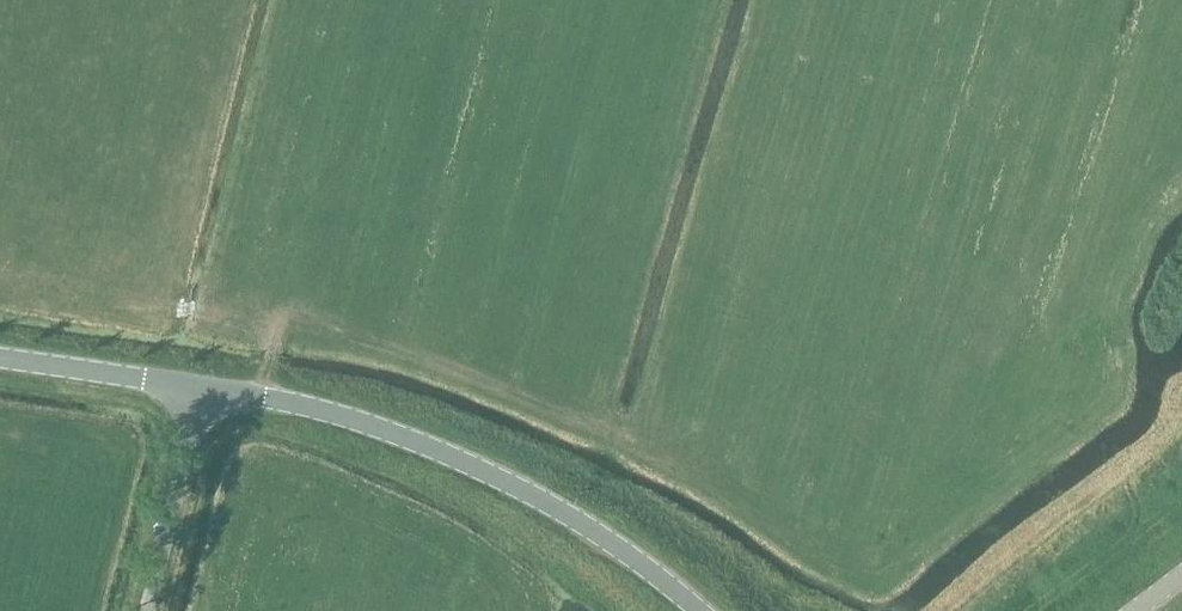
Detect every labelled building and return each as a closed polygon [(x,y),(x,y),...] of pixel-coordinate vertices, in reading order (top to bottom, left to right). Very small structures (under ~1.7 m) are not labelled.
[(69,493),(64,507),(85,514),(90,500),(69,493)]
